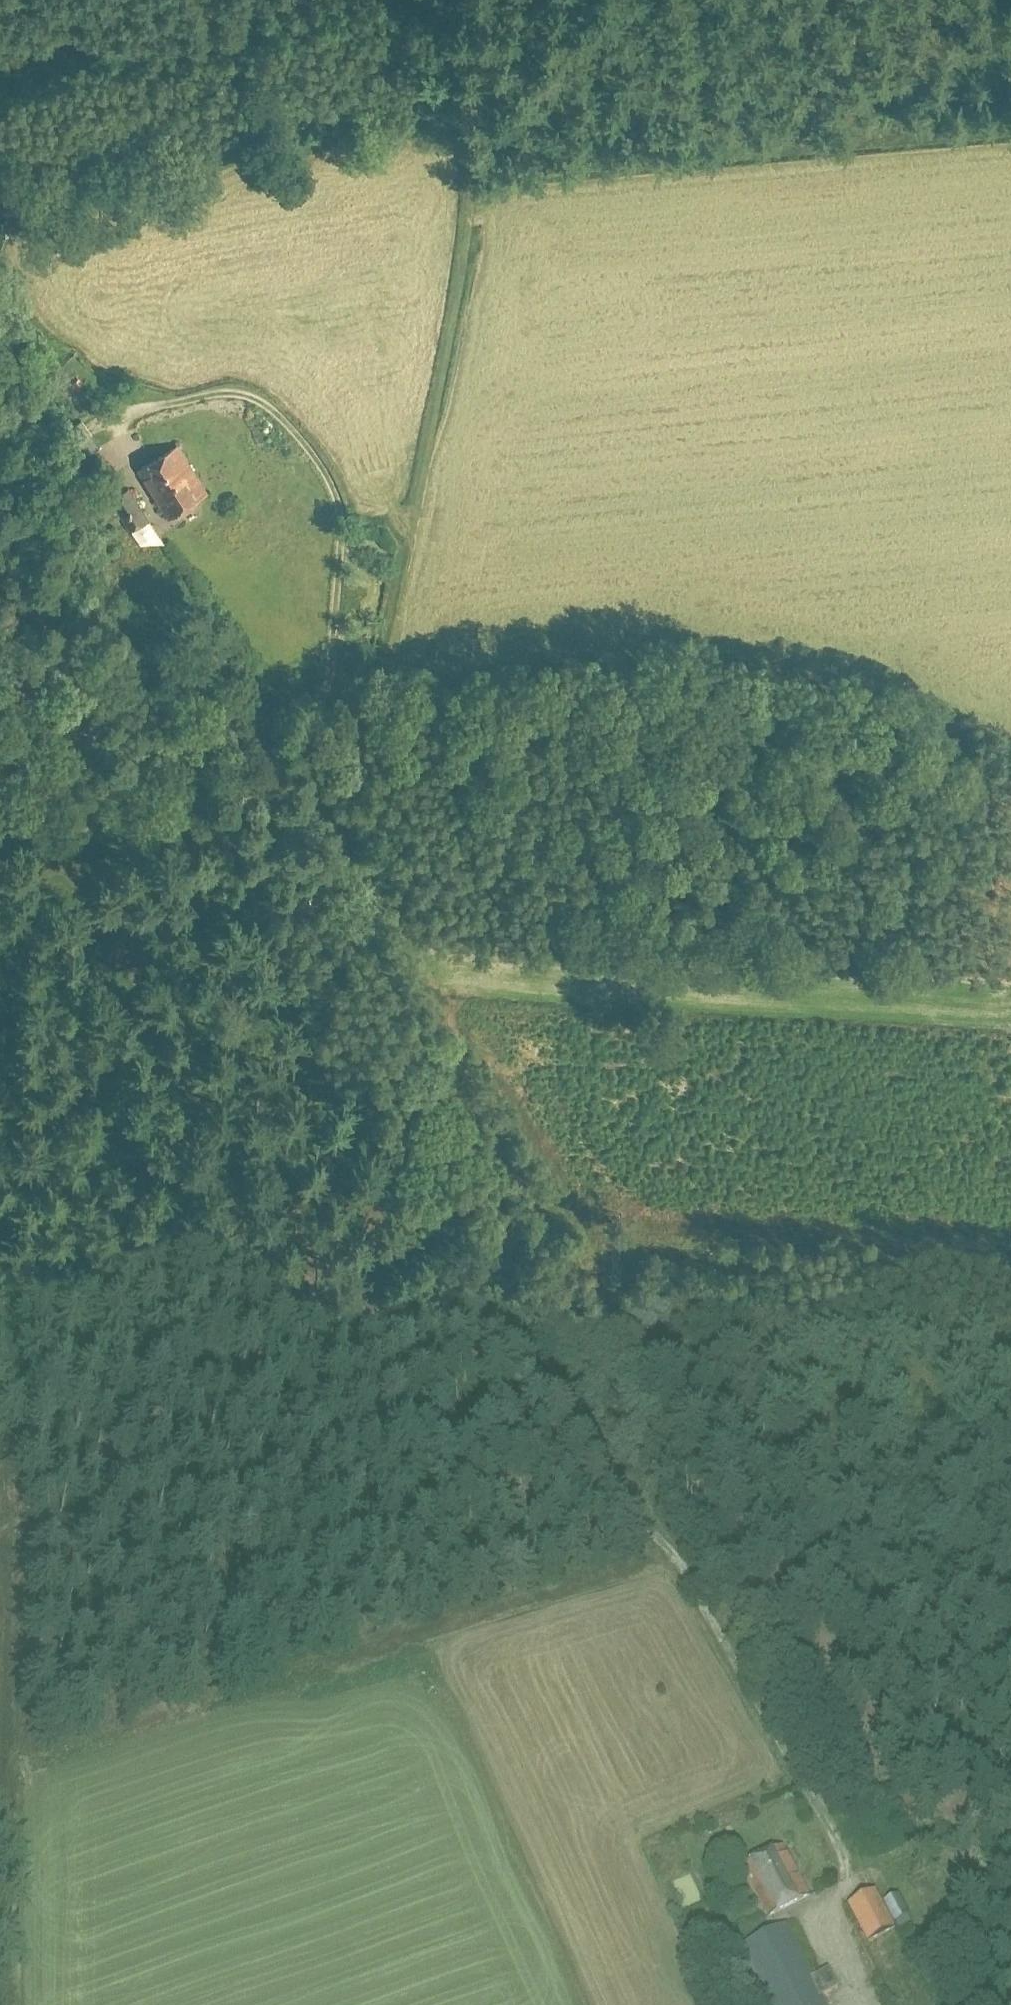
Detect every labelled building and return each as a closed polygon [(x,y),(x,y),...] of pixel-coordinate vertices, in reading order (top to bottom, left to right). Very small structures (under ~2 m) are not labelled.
[(177,445),(138,469),(167,517),(206,493),(177,445)] [(127,487),(109,499),(129,531),(147,519),(127,487)] [(740,1866),(765,1915),(806,1894),(780,1844),(740,1866)] [(873,1889),(846,1903),(865,1940),(892,1926),(873,1889)] [(739,1945),(769,2004),(825,2004),(819,1994),(835,1986),(826,1967),(810,1975),(784,1923),(739,1945)]
